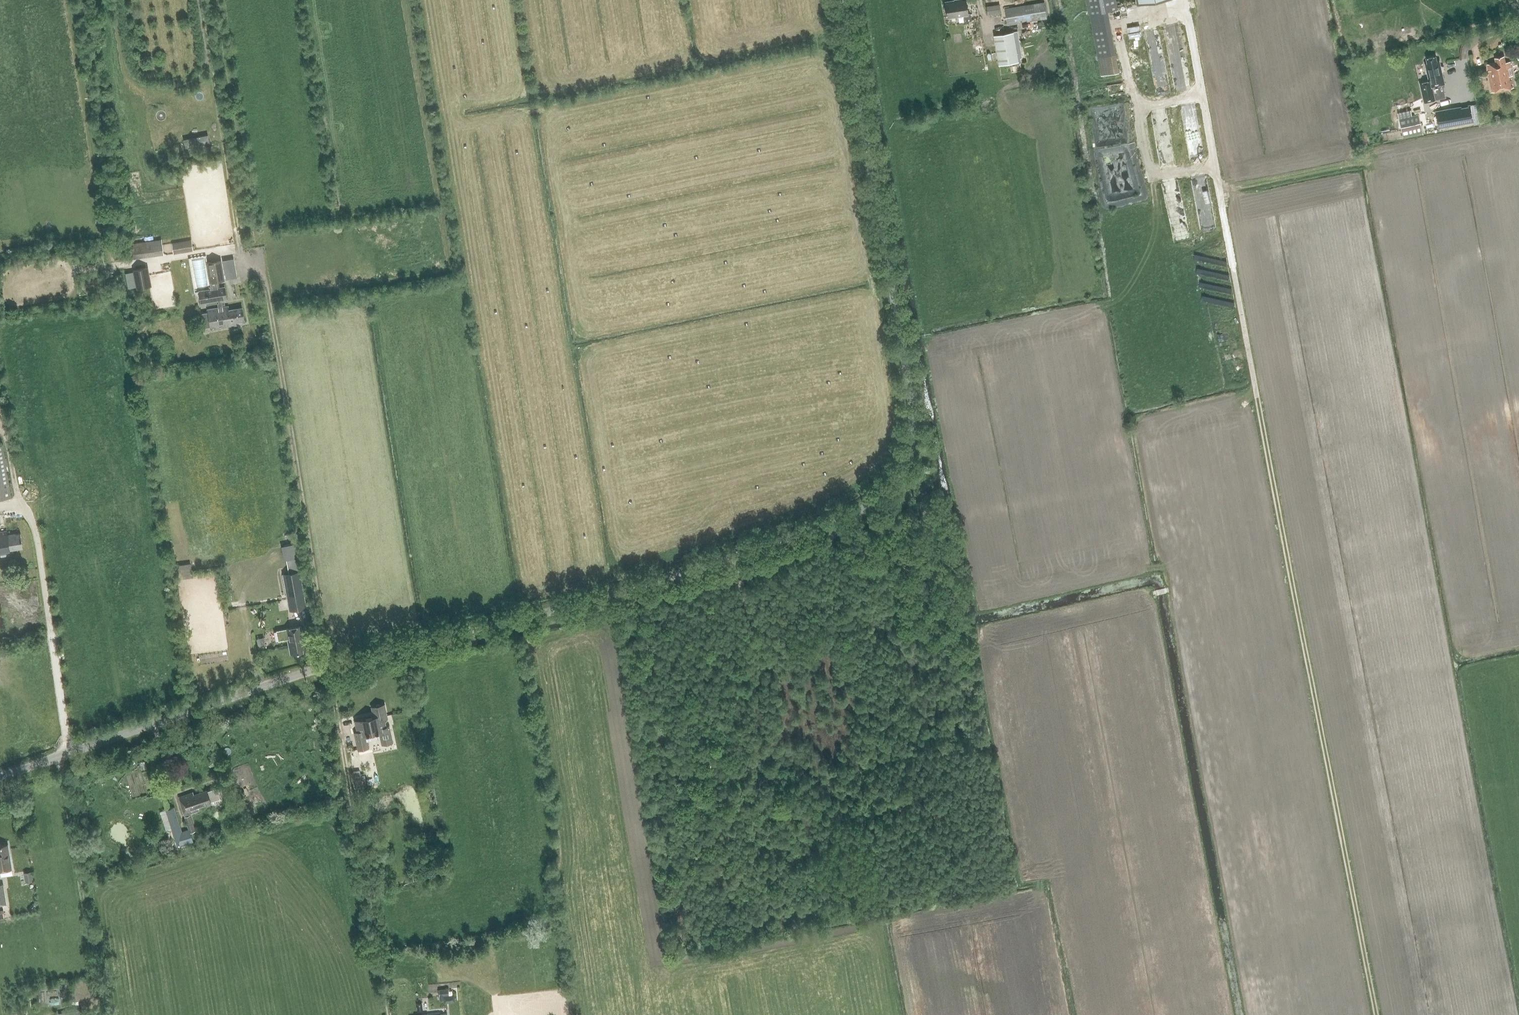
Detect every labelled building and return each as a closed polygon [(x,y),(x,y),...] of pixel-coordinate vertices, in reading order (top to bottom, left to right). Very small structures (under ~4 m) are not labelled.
[(971,20),(970,13),(967,14),(965,0),(957,0),(945,2),(947,17),(963,15),(964,21),(971,20)] [(1116,54),(1108,11),(1118,9),(1116,0),(1087,0),(1101,76),(1119,73),(1116,54)] [(1044,1),(1004,8),(1007,25),(1020,23),(1019,19),(1026,18),(1027,21),(1047,18),(1044,1)] [(987,15),(1001,13),(1000,4),(986,6),(987,15)] [(1145,30),(1159,96),(1174,93),(1173,86),(1178,85),(1179,89),(1192,87),(1190,81),(1175,85),(1162,27),(1145,30)] [(1019,58),(1022,58),(1017,31),(994,35),(999,65),(1020,61),(1019,58)] [(1509,67),(1511,66),(1510,61),(1505,62),(1504,55),(1495,57),(1496,62),(1487,64),(1490,74),(1489,74),(1492,92),(1514,87),(1509,67)] [(1436,56),(1427,58),(1428,63),(1425,63),(1429,80),(1421,82),(1425,102),(1436,99),(1433,86),(1445,83),(1439,60),(1437,61),(1436,56)] [(1484,69),(1476,70),(1477,78),(1486,76),(1484,69)] [(1473,121),(1470,105),(1469,105),(1469,107),(1461,108),(1461,107),(1436,111),(1439,127),(1473,121)] [(1421,126),(1401,130),(1403,138),(1423,133),(1421,126)] [(209,133),(187,139),(189,147),(211,141),(209,133)] [(1178,240),(1191,240),(1191,232),(1177,232),(1178,240)] [(166,239),(135,242),(137,256),(167,254),(166,239)] [(176,240),(177,252),(196,251),(196,239),(176,240)] [(217,303),(218,308),(208,309),(208,312),(202,313),(203,322),(210,321),(211,329),(236,325),(236,322),(245,320),(243,307),(228,310),(228,306),(223,307),(222,304),(225,304),(224,300),(227,299),(225,286),(217,288),(216,281),(225,280),(221,259),(206,262),(211,289),(198,291),(200,304),(218,301),(218,303),(217,303)] [(133,269),(136,289),(151,287),(148,266),(133,269)] [(232,270),(234,285),(247,283),(244,267),(232,270)] [(1223,299),(1227,299),(1226,285),(1214,286),(1215,307),(1223,307),(1223,299)] [(149,325),(144,320),(138,326),(142,330),(149,325)] [(0,445),(0,499),(11,497),(3,444),(0,445)] [(9,535),(8,531),(0,532),(0,555),(9,553),(10,563),(18,562),(16,549),(23,548),(21,533),(9,535)] [(289,573),(282,574),(289,611),(307,608),(298,557),(286,559),(289,573)] [(181,577),(195,577),(195,563),(180,563),(181,577)] [(305,649),(301,626),(276,631),(278,641),(288,639),(291,654),(303,651),(303,649),(305,649)] [(260,638),(262,648),(269,646),(267,636),(260,638)] [(388,719),(384,704),(371,707),(373,716),(354,720),(357,732),(354,732),(358,750),(369,748),(367,737),(370,736),(369,734),(376,732),(376,735),(379,734),(380,740),(392,737),(389,726),(386,726),(385,719),(388,719)] [(360,775),(360,771),(352,772),(355,788),(366,786),(364,775),(360,775)] [(224,781),(227,790),(234,788),(231,779),(224,781)] [(198,807),(211,802),(207,790),(194,794),(193,792),(179,797),(186,815),(199,810),(198,807)] [(190,832),(194,831),(189,814),(184,816),(189,830),(181,832),(174,807),(166,809),(177,846),(193,841),(190,832)] [(8,845),(0,846),(0,871),(11,869),(8,845)] [(438,989),(439,1000),(444,999),(443,996),(449,995),(448,988),(438,989)]
